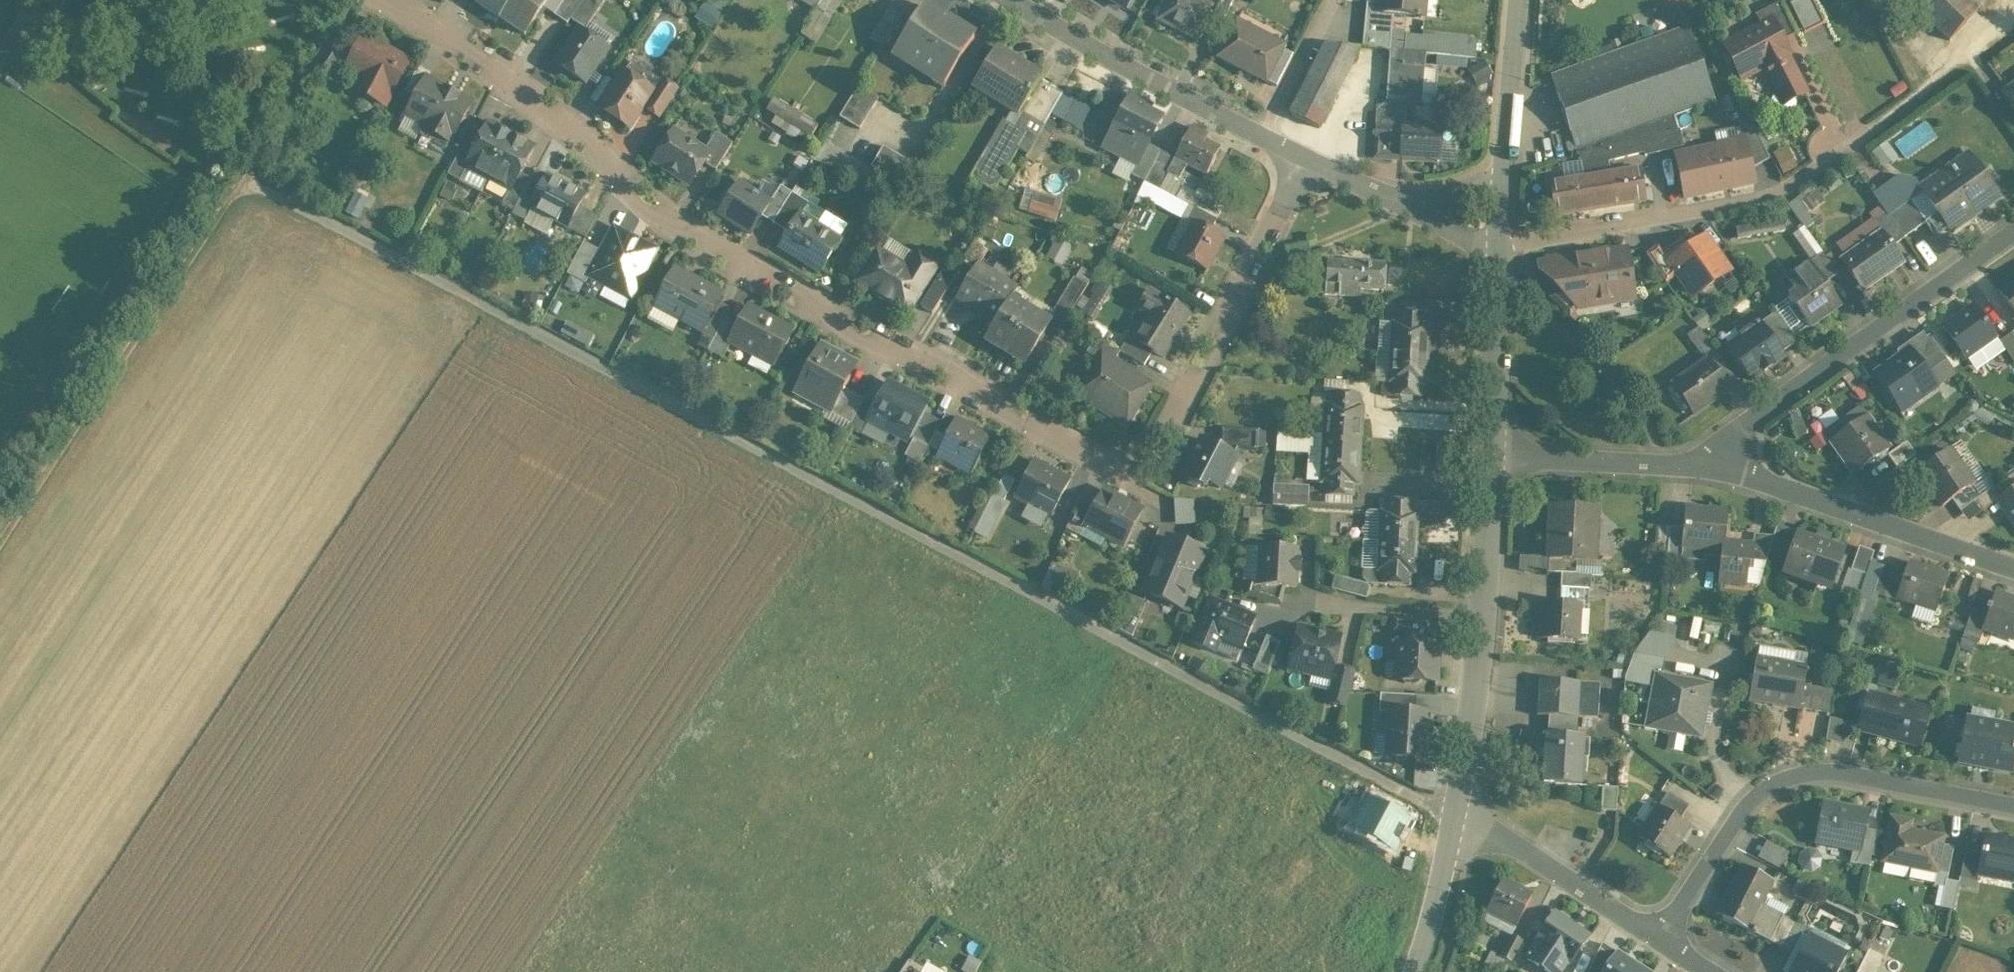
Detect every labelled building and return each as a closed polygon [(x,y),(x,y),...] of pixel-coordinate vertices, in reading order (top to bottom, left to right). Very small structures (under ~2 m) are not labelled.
[(474,1),(499,18),(511,0),(475,0),(474,1)] [(499,18),(525,34),(548,0),(511,0),(499,18)] [(554,14),(567,23),(570,18),(583,0),(564,0),(554,14)] [(570,18),(586,29),(605,0),(604,0),(583,0),(570,18)] [(815,9),(816,10),(822,0),(800,0),(815,9)] [(830,0),(822,0),(816,10),(815,9),(815,10),(829,19),(838,5),(830,0)] [(1158,20),(1194,39),(1209,10),(1190,0),(1168,0),(1158,20)] [(1213,14),(1223,19),(1233,0),(1220,0),(1213,14)] [(1381,4),(1380,12),(1393,13),(1426,16),(1426,15),(1422,15),(1423,0),(1381,0),(1381,4)] [(1824,22),(1813,0),(1795,0),(1791,2),(1805,32),(1824,22)] [(1914,8),(1949,41),(1977,12),(1975,10),(1964,0),(1906,0),(1914,8)] [(1983,0),(1964,0),(1975,10),(1984,1),(1983,0)] [(1780,2),(1754,16),(1761,28),(1771,22),(1782,42),(1796,35),(1780,2)] [(1381,4),(1367,3),(1363,36),(1390,38),(1393,13),(1380,12),(1381,4)] [(923,5),(892,55),(930,79),(931,77),(944,85),(974,37),(950,22),(951,21),(940,14),(939,16),(923,5)] [(1949,41),(1914,8),(1902,22),(1936,55),(1949,41)] [(892,10),(882,27),(890,32),(901,15),(892,10)] [(1283,45),(1236,22),(1218,57),(1265,81),(1281,49),(1283,45)] [(1782,42),(1771,22),(1761,28),(1724,46),(1742,79),(1763,68),(1777,94),(1773,97),(1770,102),(1770,106),(1771,111),(1774,115),(1779,118),(1784,118),(1789,117),(1792,114),(1795,109),(1795,104),(1794,99),(1805,93),(1786,56),(1788,54),(1782,42)] [(1688,27),(1553,75),(1552,75),(1551,75),(1577,153),(1577,154),(1579,154),(1641,139),(1680,130),(1680,128),(1677,129),(1673,116),(1713,102),(1716,101),(1694,42),(1693,42),(1688,27)] [(608,49),(578,29),(555,62),(585,83),(608,49)] [(1390,38),(1363,36),(1362,47),(1389,50),(1390,38)] [(408,61),(364,37),(352,59),(347,70),(370,82),(364,93),(385,104),(408,61)] [(1325,44),(1290,114),(1319,128),(1359,48),(1325,44)] [(1281,49),(1265,81),(1276,86),(1293,54),(1281,49)] [(335,50),(319,74),(339,84),(347,70),(352,59),(335,50)] [(997,51),(995,50),(973,86),(974,87),(977,82),(1014,105),(1019,108),(1016,113),(1017,114),(1028,96),(1038,102),(1049,84),(1015,63),(1014,65),(996,53),(997,51)] [(1421,53),(1392,50),(1391,63),(1420,65),(1421,53)] [(1420,65),(1391,63),(1388,99),(1377,111),(1405,113),(1406,102),(1421,103),(1424,66),(1420,65)] [(418,67),(405,92),(416,97),(426,78),(427,78),(430,73),(418,67)] [(652,92),(621,72),(599,107),(629,127),(643,106),(652,92)] [(427,78),(426,78),(416,97),(406,115),(424,124),(422,128),(450,143),(472,102),(427,78)] [(662,80),(654,93),(652,92),(643,106),(659,117),(676,90),(662,80)] [(1038,102),(1029,118),(1043,127),(1063,93),(1049,84),(1038,102)] [(879,98),(858,86),(839,117),(859,129),(879,98)] [(2005,97),(2013,109),(2013,91),(2005,97)] [(1037,138),(1043,127),(1029,118),(1038,102),(1028,96),(1017,114),(1016,113),(1019,108),(1014,105),(1005,119),(1027,131),(1037,138)] [(1147,105),(1131,96),(1114,128),(1146,145),(1147,144),(1160,118),(1145,110),(1147,105)] [(766,111),(774,115),(771,123),(810,141),(819,120),(771,98),(766,111)] [(1405,113),(1377,111),(1375,125),(1403,126),(1404,124),(1405,124),(1405,113)] [(1027,131),(1005,119),(978,169),(975,167),(969,178),(993,192),(1017,148),(1027,131)] [(511,136),(488,123),(475,148),(465,166),(467,167),(489,178),(511,136)] [(1403,126),(1375,125),(1374,142),(1375,142),(1374,158),(1440,163),(1442,127),(1405,124),(1404,124),(1403,126)] [(1174,158),(1166,173),(1179,179),(1186,165),(1206,175),(1220,148),(1205,140),(1208,135),(1190,127),(1174,158)] [(1680,130),(1641,139),(1644,152),(1645,155),(1684,146),(1680,130)] [(1769,160),(1754,130),(1741,133),(1742,139),(1744,139),(1751,169),(1769,160)] [(704,151),(673,131),(670,135),(667,136),(664,141),(665,144),(662,148),(659,149),(656,153),(656,156),(653,161),(690,185),(704,163),(710,154),(704,151)] [(1037,138),(1027,131),(1017,148),(1028,154),(1037,138)] [(716,133),(704,151),(710,154),(704,163),(716,170),(732,143),(716,133)] [(511,136),(489,178),(510,189),(512,190),(520,173),(534,148),(511,136)] [(1641,139),(1579,154),(1582,167),(1644,152),(1641,139)] [(1742,139),(1711,146),(1712,150),(1676,158),(1685,198),(1754,183),(1751,169),(1744,139),(1742,139)] [(464,143),(447,175),(460,181),(467,167),(465,166),(475,148),(464,143)] [(1147,144),(1146,145),(1136,164),(1131,175),(1145,182),(1160,151),(1147,144)] [(914,164),(883,146),(871,167),(902,185),(914,164)] [(1174,158),(1160,151),(1145,182),(1158,189),(1166,173),(1174,158)] [(1953,176),(1925,196),(1950,232),(1998,197),(1968,155),(1949,170),(1953,176)] [(1136,164),(1122,157),(1116,167),(1131,175),(1136,164)] [(531,179),(523,194),(533,200),(547,175),(536,169),(531,179)] [(1638,169),(1552,183),(1557,215),(1643,201),(1638,169)] [(520,173),(512,190),(510,189),(502,204),(514,210),(523,194),(531,179),(520,173)] [(1158,189),(1176,198),(1181,186),(1184,182),(1179,179),(1166,173),(1158,189)] [(585,195),(547,175),(533,200),(529,208),(532,210),(524,223),(546,235),(554,221),(567,228),(579,206),(585,195)] [(739,182),(718,214),(750,234),(761,217),(770,202),(739,182)] [(1168,213),(1176,198),(1158,189),(1145,182),(1137,197),(1168,213)] [(770,202),(761,217),(772,223),(791,193),(780,186),(770,202)] [(1224,204),(1197,189),(1195,193),(1181,186),(1176,198),(1194,208),(1216,220),(1224,204)] [(1029,214),(1057,219),(1061,197),(1033,192),(1029,214)] [(808,203),(791,193),(772,223),(788,233),(800,216),(808,203)] [(1911,200),(1888,216),(1904,238),(1926,222),(1911,200)] [(579,206),(567,228),(586,238),(597,216),(579,206)] [(1216,220),(1194,208),(1188,219),(1193,222),(1193,221),(1211,230),(1216,220)] [(1888,216),(1885,212),(1873,221),(1882,233),(1883,233),(1893,246),(1904,238),(1888,216)] [(800,216),(788,233),(780,246),(819,271),(839,240),(800,216)] [(1189,222),(1182,219),(1167,249),(1173,252),(1189,222)] [(1193,222),(1176,254),(1206,270),(1223,237),(1211,230),(1193,221),(1193,222)] [(614,228),(601,252),(589,277),(606,286),(608,282),(632,296),(656,250),(614,228)] [(1882,233),(1846,259),(1865,287),(1903,260),(1893,246),(1883,233),(1882,233)] [(1681,239),(1662,252),(1676,275),(1689,294),(1697,288),(1699,290),(1703,290),(1712,284),(1712,280),(1711,278),(1727,266),(1706,236),(1688,249),(1681,239)] [(1062,262),(1069,246),(1056,240),(1049,257),(1062,262)] [(976,242),(963,263),(973,269),(978,263),(979,264),(988,250),(976,242)] [(1662,252),(1658,246),(1646,254),(1666,282),(1676,275),(1662,252)] [(1626,248),(1587,254),(1592,286),(1595,306),(1614,303),(1614,299),(1634,295),(1626,248)] [(911,271),(876,249),(855,282),(856,283),(857,286),(865,291),(868,291),(907,315),(938,265),(921,254),(911,271)] [(1837,275),(1822,253),(1809,262),(1825,283),(1837,275)] [(1587,254),(1565,258),(1566,266),(1564,266),(1568,290),(1592,286),(1587,254)] [(1565,258),(1537,262),(1539,271),(1556,288),(1578,309),(1595,306),(1592,286),(1568,290),(1564,266),(1566,266),(1565,258)] [(1349,262),(1327,261),(1326,270),(1325,292),(1325,293),(1346,295),(1349,262)] [(1385,263),(1349,261),(1349,262),(1346,295),(1357,296),(1358,287),(1383,289),(1385,263)] [(1825,283),(1809,262),(1791,275),(1800,288),(1788,297),(1809,327),(1840,305),(1825,283)] [(979,264),(978,263),(973,269),(955,299),(994,323),(1010,298),(1011,298),(1014,293),(1017,287),(979,264)] [(1326,270),(1315,269),(1313,292),(1325,292),(1326,270)] [(721,295),(674,270),(655,306),(701,331),(702,331),(717,302),(721,295)] [(938,275),(919,305),(931,313),(950,282),(938,275)] [(1074,277),(1052,311),(1066,319),(1087,285),(1074,277)] [(1092,277),(1077,308),(1093,316),(1109,285),(1092,277)] [(2001,291),(2013,309),(2013,281),(2001,291)] [(1578,309),(1556,288),(1548,297),(1570,318),(1578,309)] [(1188,314),(1150,290),(1138,308),(1149,315),(1135,338),(1134,339),(1152,351),(1162,357),(1188,314)] [(1011,298),(1010,298),(994,323),(984,339),(1001,350),(1004,345),(1027,359),(1050,322),(1011,298)] [(717,302),(702,331),(701,331),(699,333),(713,340),(724,318),(730,309),(717,302)] [(1974,307),(1943,329),(1964,358),(1965,357),(1971,366),(1975,366),(1978,365),(1982,365),(1987,362),(1988,358),(2002,348),(1998,342),(1994,336),(1974,307)] [(790,332),(747,309),(738,326),(730,341),(731,342),(773,364),(790,332)] [(1426,312),(1397,310),(1397,323),(1392,322),(1392,323),(1380,322),(1378,352),(1390,353),(1428,355),(1430,325),(1425,324),(1426,312)] [(1796,342),(1775,312),(1759,324),(1780,353),(1796,342)] [(1759,324),(1758,325),(1751,315),(1735,326),(1743,337),(1728,348),(1751,381),(1763,372),(1771,367),(1771,366),(1783,357),(1780,353),(1759,324)] [(713,340),(707,350),(723,359),(731,342),(730,341),(738,326),(724,318),(713,340)] [(566,322),(562,332),(590,344),(594,334),(566,322)] [(1698,328),(1687,335),(1702,357),(1713,349),(1698,328)] [(2011,333),(1998,342),(2002,348),(2013,364),(2013,336),(2011,333)] [(1135,338),(1130,335),(1120,350),(1120,351),(1144,365),(1152,351),(1134,339),(1135,338)] [(1097,336),(1086,352),(1097,359),(1101,353),(1114,361),(1120,351),(1120,350),(1097,336)] [(1955,373),(1928,336),(1908,350),(1910,354),(1912,352),(1936,387),(1955,373)] [(852,364),(820,347),(813,361),(806,361),(801,370),(805,376),(796,391),(826,407),(824,410),(826,411),(838,390),(842,392),(844,389),(849,380),(845,377),(852,364)] [(1908,350),(1873,375),(1900,412),(1936,387),(1912,352),(1910,354),(1908,350)] [(1114,361),(1101,353),(1097,359),(1089,373),(1096,378),(1083,398),(1120,422),(1129,408),(1136,412),(1153,385),(1114,361)] [(1428,355),(1390,353),(1389,382),(1393,383),(1392,395),(1421,397),(1422,385),(1426,385),(1428,355)] [(1727,390),(1706,360),(1673,384),(1673,385),(1677,383),(1696,410),(1693,413),(1694,414),(1727,390)] [(1389,382),(1382,382),(1381,394),(1392,395),(1393,383),(1389,382)] [(924,402),(887,383),(875,405),(867,420),(869,421),(905,439),(924,402)] [(844,389),(842,392),(838,390),(826,411),(850,424),(863,399),(844,389)] [(1359,393),(1330,392),(1330,404),(1325,404),(1323,434),(1361,436),(1363,406),(1359,406),(1359,393)] [(850,424),(848,426),(862,434),(869,421),(867,420),(875,405),(863,399),(850,424)] [(1627,408),(1618,414),(1626,427),(1635,421),(1627,408)] [(925,413),(912,438),(928,446),(936,433),(935,433),(941,421),(925,413)] [(941,421),(935,433),(936,433),(945,438),(956,419),(946,413),(941,421)] [(1864,417),(1832,440),(1855,473),(1888,450),(1864,417)] [(990,437),(956,419),(945,438),(938,453),(959,464),(957,467),(970,474),(990,437)] [(1257,430),(1221,428),(1220,442),(1218,447),(1234,456),(1238,449),(1256,450),(1257,430)] [(1277,450),(1311,451),(1311,434),(1277,433),(1277,450)] [(1361,436),(1323,434),(1320,483),(1325,483),(1324,495),(1353,497),(1354,484),(1358,485),(1361,436)] [(1218,447),(1202,439),(1194,454),(1192,453),(1186,465),(1188,466),(1183,476),(1185,477),(1186,483),(1196,487),(1201,486),(1203,487),(1206,482),(1219,488),(1235,456),(1218,447)] [(1906,442),(1888,455),(1897,468),(1915,455),(1906,442)] [(1453,466),(1453,443),(1435,443),(1435,466),(1453,466)] [(1973,484),(1949,450),(1918,472),(1942,506),(1952,500),(1973,485),(1973,484)] [(1070,479),(1033,460),(1014,497),(1050,517),(1070,479)] [(1014,480),(1004,475),(993,496),(1003,501),(1014,480)] [(1973,485),(1952,500),(1960,511),(1974,502),(1981,497),(1973,485)] [(1308,488),(1273,486),(1273,504),(1308,506),(1308,488)] [(1981,497),(1974,502),(1981,512),(1997,501),(2004,496),(1997,486),(1981,497)] [(1997,501),(1997,503),(1998,502),(2013,524),(2013,489),(2004,496),(1997,501)] [(1142,510),(1103,490),(1095,506),(1084,525),(1085,526),(1123,546),(1142,510)] [(1095,506),(1079,498),(1068,523),(1083,531),(1085,526),(1084,525),(1095,506)] [(1175,523),(1195,523),(1195,499),(1175,498),(1175,523)] [(1415,501),(1386,499),(1385,511),(1381,511),(1379,541),(1417,543),(1419,513),(1414,513),(1415,501)] [(1279,519),(1280,505),(1265,504),(1264,519),(1279,519)] [(1248,526),(1262,526),(1263,506),(1248,506),(1248,526)] [(1597,511),(1550,508),(1547,559),(1549,559),(1576,560),(1576,574),(1591,575),(1591,576),(1602,576),(1602,573),(1601,573),(1602,562),(1594,562),(1597,511)] [(1726,512),(1686,508),(1684,528),(1682,547),(1685,547),(1685,544),(1704,545),(1703,549),(1722,550),(1723,550),(1724,543),(1726,512)] [(1800,533),(1777,524),(1773,536),(1770,548),(1789,555),(1791,550),(1793,551),(1799,534),(1800,534),(1800,533)] [(1669,527),(1658,526),(1655,549),(1667,550),(1669,527)] [(1684,528),(1669,527),(1667,550),(1667,558),(1681,560),(1682,547),(1684,528)] [(1773,536),(1754,534),(1753,546),(1752,561),(1766,562),(1770,548),(1773,536)] [(1800,534),(1799,534),(1793,551),(1791,550),(1789,555),(1784,571),(1831,588),(1844,550),(1800,534)] [(1203,552),(1168,537),(1157,562),(1193,578),(1203,552)] [(1417,543),(1379,541),(1377,570),(1365,569),(1365,578),(1369,583),(1410,585),(1410,573),(1415,573),(1417,543)] [(1753,546),(1724,543),(1723,550),(1722,550),(1719,582),(1746,584),(1748,569),(1751,569),(1752,561),(1753,546)] [(1298,548),(1259,546),(1256,581),(1256,585),(1285,587),(1296,587),(1297,573),(1300,573),(1301,559),(1298,559),(1298,548)] [(1576,560),(1549,559),(1548,572),(1561,573),(1576,574),(1576,560)] [(1193,578),(1157,562),(1144,592),(1180,607),(1193,578)] [(1947,577),(1908,563),(1904,574),(1896,597),(1936,611),(1947,577)] [(1904,574),(1882,566),(1873,592),(1886,597),(1887,594),(1896,597),(1904,574)] [(1576,574),(1561,573),(1561,587),(1589,589),(1591,589),(1591,576),(1591,575),(1576,574)] [(1370,587),(1335,577),(1332,589),(1367,598),(1370,587)] [(1285,587),(1256,585),(1256,581),(1249,581),(1245,595),(1280,604),(1285,587)] [(1589,589),(1561,587),(1560,603),(1544,602),(1542,639),(1578,641),(1578,639),(1586,640),(1589,589)] [(1995,593),(1987,614),(1982,628),(1984,629),(2013,640),(2013,600),(1995,593)] [(1130,596),(1116,629),(1132,637),(1146,603),(1130,596)] [(1255,618),(1211,600),(1192,643),(1214,652),(1219,640),(1242,650),(1255,618)] [(1972,609),(1962,637),(1978,643),(1984,629),(1982,628),(1987,614),(1972,609)] [(1430,620),(1394,618),(1393,631),(1405,632),(1404,643),(1434,645),(1435,633),(1429,632),(1430,620)] [(1339,637),(1299,628),(1290,669),(1313,674),(1314,671),(1330,674),(1339,637)] [(1281,643),(1266,636),(1252,669),(1267,675),(1281,643)] [(1404,643),(1398,643),(1397,663),(1401,667),(1400,679),(1404,683),(1416,684),(1420,680),(1436,681),(1438,645),(1404,643)] [(1807,666),(1756,658),(1749,699),(1800,708),(1800,707),(1804,686),(1807,666)] [(1352,671),(1337,667),(1328,702),(1344,706),(1352,671)] [(1308,676),(1306,685),(1329,689),(1330,680),(1308,676)] [(1710,686),(1656,676),(1651,701),(1661,703),(1656,729),(1700,737),(1710,686)] [(1599,684),(1539,681),(1537,716),(1557,717),(1577,718),(1597,719),(1599,684)] [(1834,691),(1804,686),(1800,707),(1830,712),(1834,691)] [(1416,696),(1380,693),(1379,712),(1389,713),(1389,711),(1415,713),(1416,696)] [(1930,710),(1867,693),(1867,695),(1861,693),(1857,709),(1862,710),(1857,730),(1920,747),(1930,710)] [(1415,713),(1389,711),(1389,713),(1387,755),(1424,758),(1425,740),(1429,741),(1430,725),(1426,725),(1427,713),(1415,713)] [(1577,718),(1557,717),(1556,736),(1545,735),(1542,784),(1581,786),(1584,738),(1576,737),(1577,718)] [(1846,743),(1849,720),(1830,718),(1827,740),(1846,743)] [(1966,719),(1958,761),(1974,764),(1974,766),(1990,769),(1991,767),(2012,771),(2013,762),(2013,728),(1966,719)] [(1617,788),(1602,787),(1601,810),(1616,811),(1617,788)] [(1689,806),(1668,792),(1658,807),(1679,821),(1689,806)] [(1867,813),(1824,804),(1817,841),(1853,848),(1860,849),(1864,829),(1867,813)] [(1658,807),(1657,806),(1656,807),(1657,808),(1639,836),(1638,836),(1637,837),(1669,858),(1670,857),(1669,856),(1688,828),(1689,829),(1689,828),(1679,821),(1658,807)] [(1911,822),(1891,818),(1890,827),(1889,826),(1882,862),(1936,873),(1937,872),(1942,845),(1944,838),(1909,831),(1911,822)] [(1864,829),(1860,849),(1853,848),(1850,862),(1869,866),(1876,831),(1864,829)] [(1985,836),(1981,855),(1978,872),(1979,872),(2013,879),(2013,842),(1985,836)] [(1767,840),(1758,857),(1781,869),(1790,851),(1767,840)] [(1954,847),(1942,845),(1937,872),(1948,874),(1954,847)] [(1800,851),(1803,871),(1822,868),(1819,848),(1800,851)] [(1981,855),(1965,852),(1960,878),(1977,881),(1979,872),(1978,872),(1981,855)] [(1774,881),(1741,865),(1727,894),(1733,897),(1722,917),(1770,941),(1783,916),(1787,907),(1766,897),(1774,881)] [(1532,896),(1502,881),(1487,910),(1517,925),(1532,896)] [(1588,936),(1570,924),(1571,922),(1555,912),(1536,941),(1556,955),(1570,964),(1588,936)] [(1783,916),(1770,941),(1782,947),(1795,922),(1783,916)] [(1795,922),(1782,947),(1795,954),(1808,928),(1795,922)] [(1522,941),(1511,935),(1500,957),(1511,962),(1522,941)] [(1556,955),(1536,941),(1529,951),(1550,965),(1556,955)] [(1806,942),(1790,971),(1830,971),(1837,958),(1806,942)] [(1868,949),(1857,971),(1875,971),(1883,956),(1868,949)] [(1500,957),(1490,952),(1485,964),(1501,971),(1507,971),(1511,962),(1500,957)] [(1615,956),(1605,971),(1647,971),(1634,964),(1632,967),(1615,956)] [(924,969),(909,961),(901,971),(922,971),(924,969)]
